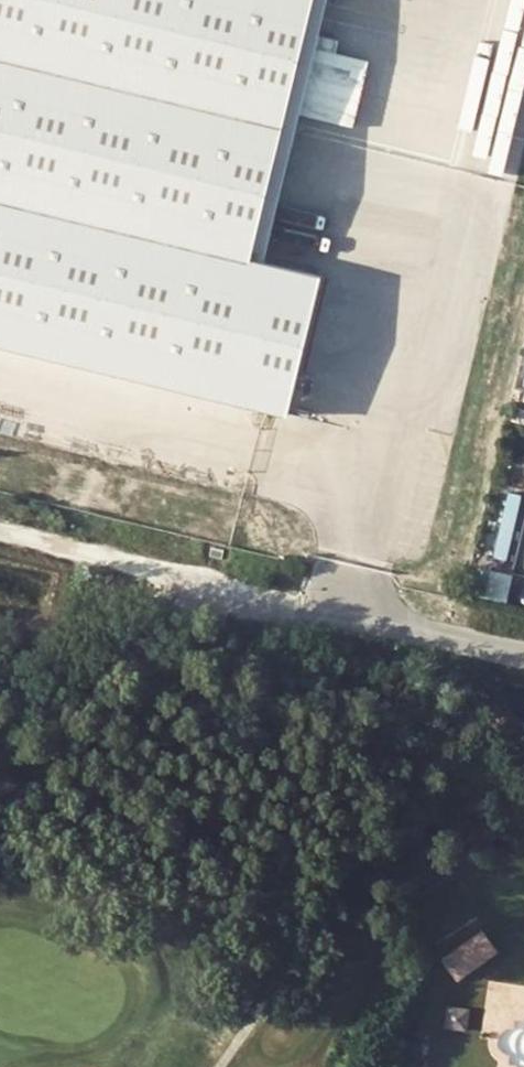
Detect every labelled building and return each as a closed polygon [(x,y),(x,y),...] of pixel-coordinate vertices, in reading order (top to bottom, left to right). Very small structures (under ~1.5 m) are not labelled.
[(314,0),(0,0),(0,345),(264,408),(285,413),(319,274),(253,256),(314,0)] [(512,568),(523,571),(523,520),(512,568)] [(457,983),(498,953),(483,932),(442,961),(457,983)] [(465,1032),(469,1010),(447,1006),(444,1028),(465,1032)]
